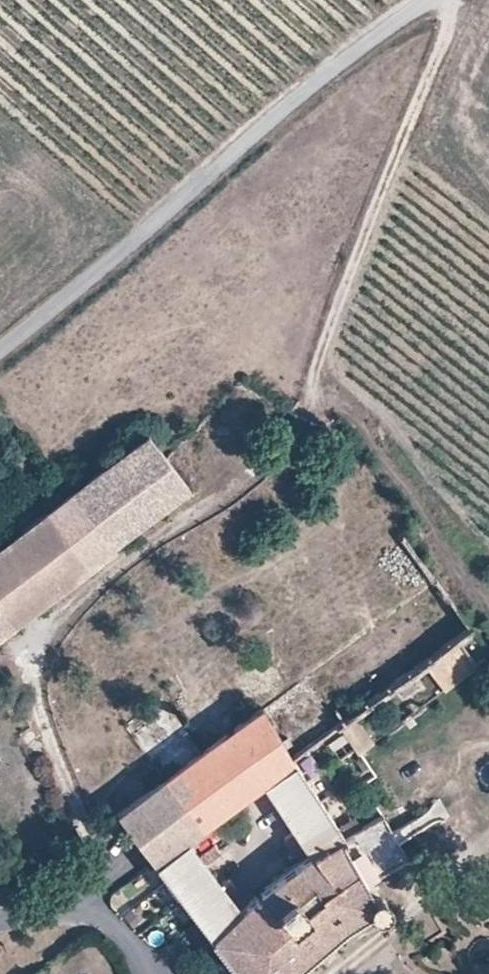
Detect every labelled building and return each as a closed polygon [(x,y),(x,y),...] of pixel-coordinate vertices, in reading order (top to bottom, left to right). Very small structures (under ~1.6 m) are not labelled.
[(148,431),(0,543),(0,629),(189,486),(148,431)] [(417,656),(442,688),(488,653),(464,621),(417,656)] [(262,779),(295,755),(263,704),(118,814),(154,861),(187,836),(262,779)] [(355,714),(325,738),(341,758),(371,735),(355,714)] [(209,934),(241,973),(287,973),(369,907),(376,911),(381,907),(384,900),(379,893),(371,892),(337,836),(343,832),(295,755),(262,779),(310,847),(237,906),(187,836),(154,861),(209,934)]
